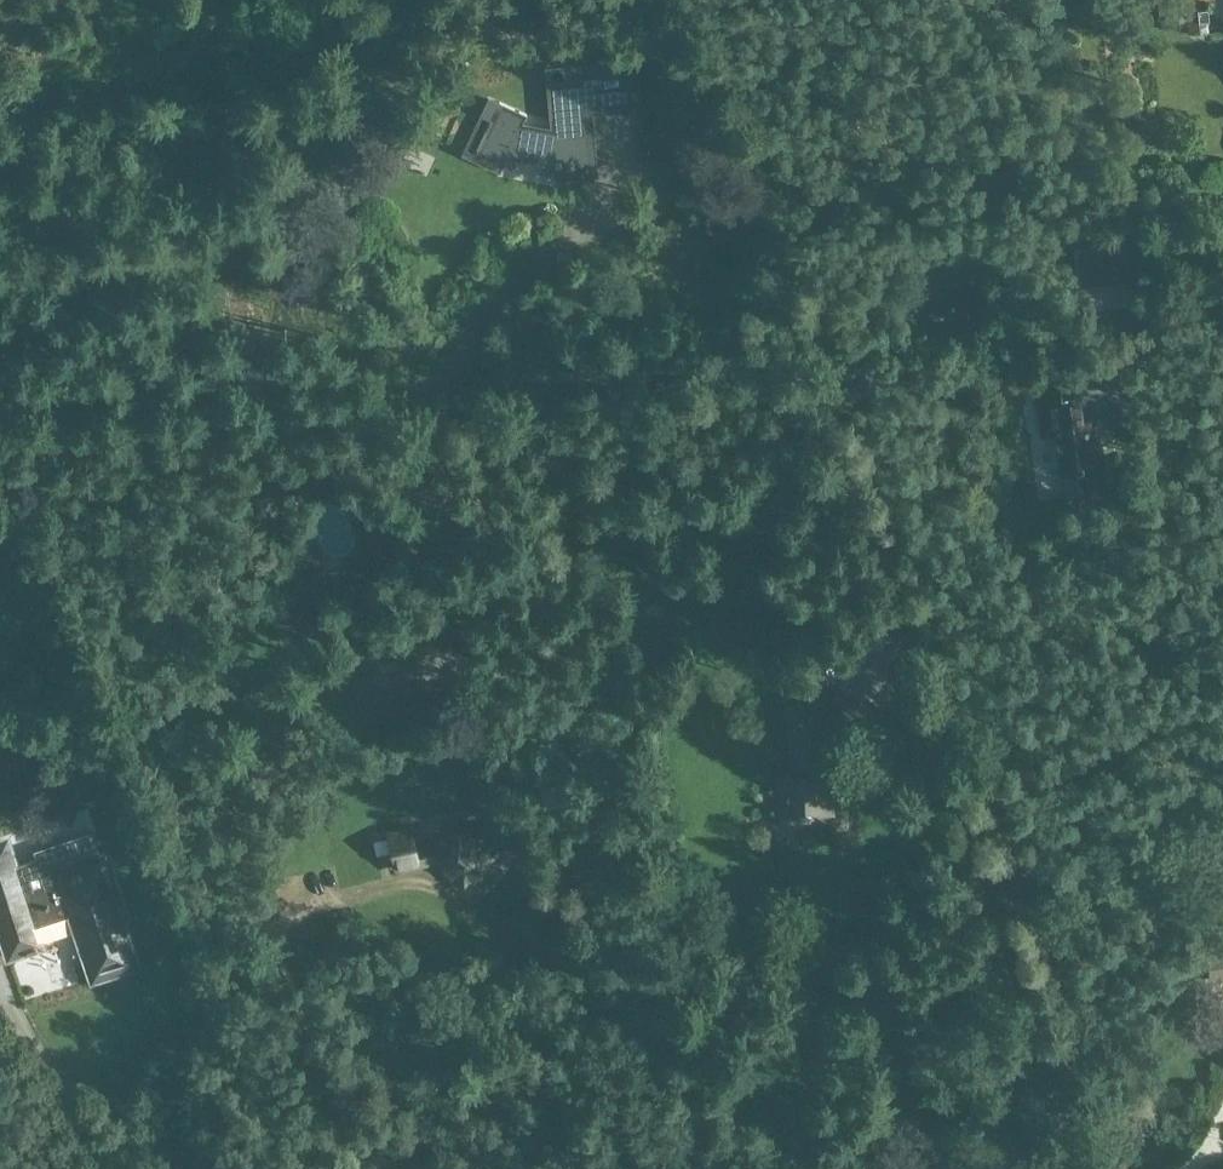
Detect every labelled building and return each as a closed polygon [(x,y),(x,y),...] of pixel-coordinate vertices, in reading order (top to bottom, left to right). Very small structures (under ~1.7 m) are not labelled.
[(555,181),(589,178),(581,83),(557,86),(560,122),(550,123),(550,126),(542,127),(539,126),(534,125),(530,124),(523,122),(526,114),(500,102),(473,156),(502,169),(508,154),(521,159),(530,161),(539,162),(553,162),(555,181)] [(1128,281),(1125,245),(1100,247),(1103,284),(1128,281)] [(954,331),(970,329),(967,310),(952,311),(954,331)] [(1055,435),(1061,474),(1078,471),(1079,483),(1104,479),(1100,448),(1098,448),(1093,419),(1082,420),(1077,390),(1037,396),(1042,437),(1055,435)] [(872,705),(843,705),(843,717),(791,718),(792,775),(776,775),(777,813),(803,811),(831,812),(830,734),(873,733),(872,705)] [(464,887),(505,843),(476,816),(388,840),(396,870),(435,860),(464,887)] [(11,958),(36,950),(29,929),(74,915),(94,976),(133,963),(119,920),(126,917),(105,854),(99,857),(91,834),(35,852),(37,859),(4,870),(0,857),(0,926),(11,958)] [(1209,983),(1222,981),(1222,945),(1204,947),(1209,983)]
